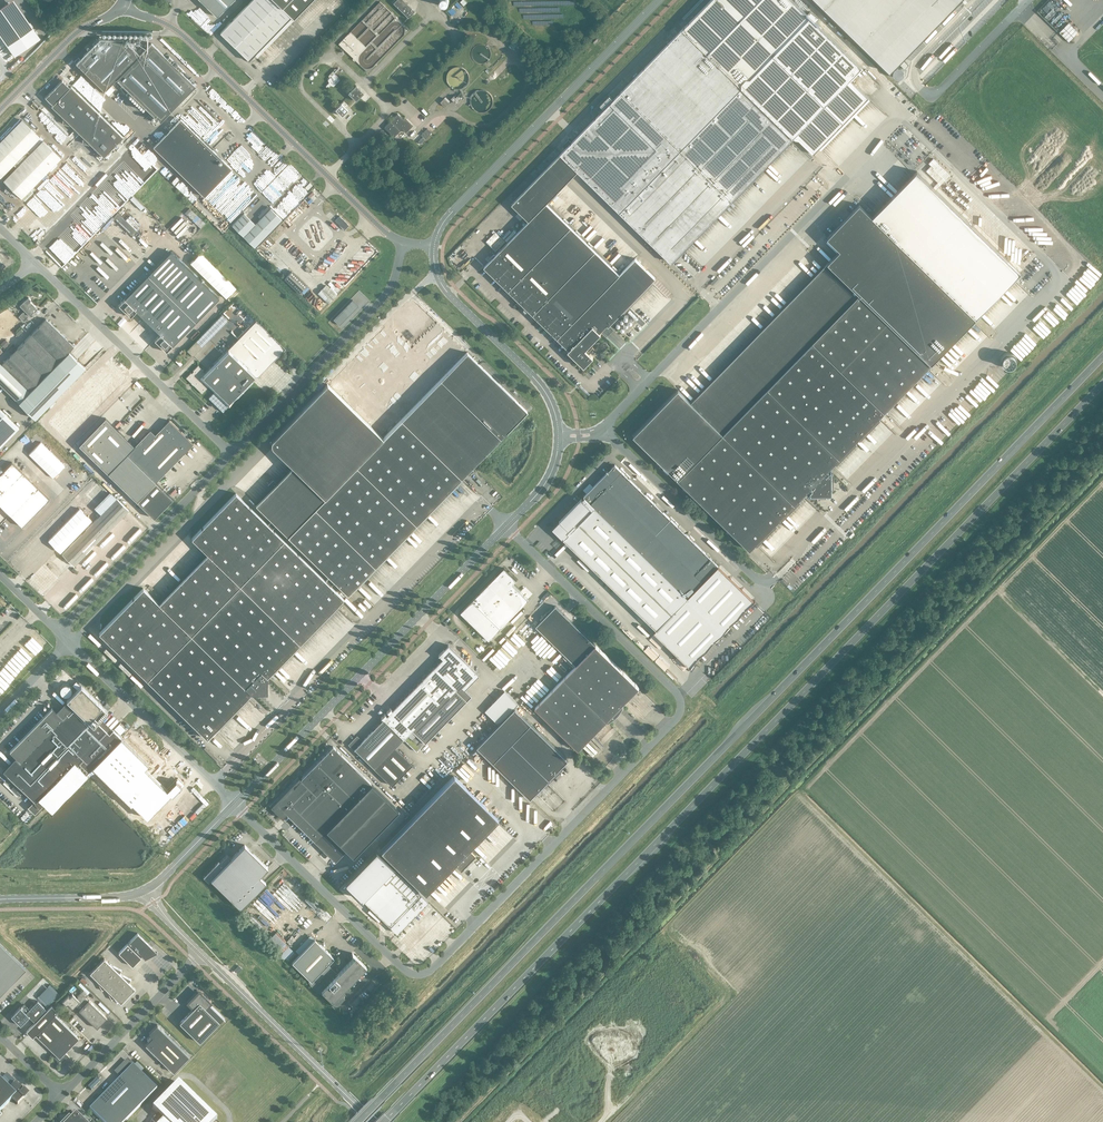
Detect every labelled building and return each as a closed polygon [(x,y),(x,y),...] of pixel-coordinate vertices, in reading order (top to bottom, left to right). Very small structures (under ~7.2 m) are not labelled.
[(217,17),(233,0),(200,0),(217,17)] [(312,0),(252,0),(220,33),(249,61),(255,55),(257,57),(312,0)] [(408,18),(415,11),(403,0),(396,0),(393,3),(408,18)] [(682,29),(621,92),(512,204),(529,221),(484,267),(569,350),(568,351),(584,367),(593,357),(589,353),(591,351),(593,353),(596,349),(593,346),(589,349),(589,350),(586,348),(601,334),(600,333),(607,325),(608,326),(612,322),(624,310),(628,306),(651,282),(655,278),(635,259),(635,258),(619,274),(546,203),(577,171),(671,262),(793,137),(795,139),(799,140),(813,154),(868,98),(849,79),(861,67),(815,22),(818,19),(810,11),(807,14),(793,0),(711,0),(682,29)] [(890,72),(897,65),(960,0),(816,0),(890,72)] [(6,4),(0,8),(0,35),(14,56),(33,43),(6,4)] [(1078,32),(1068,23),(1059,32),(1069,42),(1078,32)] [(124,39),(99,39),(76,63),(104,91),(116,79),(160,122),(195,86),(179,70),(181,68),(169,56),(167,58),(151,43),(140,55),(126,42),(129,39),(127,37),(124,39)] [(508,45),(512,49),(521,41),(516,37),(514,39),(508,45)] [(903,60),(900,64),(904,69),(908,65),(903,60)] [(331,84),(332,85),(339,78),(332,73),(327,79),(329,81),(325,85),(328,87),(331,84)] [(70,87),(62,80),(45,98),(53,105),(52,106),(64,118),(62,123),(72,126),(83,137),(82,143),(92,145),(104,157),(123,137),(71,86),(70,87)] [(356,85),(348,93),(356,101),(364,93),(356,85)] [(459,96),(458,95),(456,97),(454,96),(451,98),(456,103),(461,98),(462,99),(464,97),(461,94),(459,96)] [(610,95),(599,105),(603,109),(614,98),(610,95)] [(444,98),(440,102),(445,107),(449,103),(444,98)] [(348,105),(343,101),(335,109),(342,116),(348,110),(346,108),(348,105)] [(386,126),(384,128),(394,137),(402,129),(406,133),(413,125),(406,119),(404,117),(403,118),(403,119),(398,114),(391,121),(386,126)] [(67,154),(77,143),(50,119),(40,129),(67,154)] [(204,197),(232,168),(181,119),(153,147),(204,197)] [(17,167),(4,181),(21,198),(29,189),(61,157),(43,141),(31,154),(27,150),(39,137),(22,120),(0,143),(0,177),(13,164),(17,167)] [(427,128),(421,135),(425,139),(431,132),(427,128)] [(896,168),(894,170),(901,176),(903,174),(900,171),(899,171),(896,168)] [(840,250),(823,267),(691,402),(678,390),(633,436),(678,480),(750,550),(808,490),(810,493),(807,495),(808,495),(810,495),(810,497),(826,497),(826,495),(828,495),(831,492),(831,489),(834,489),(833,473),(831,474),(831,471),(829,473),(826,471),(976,318),(1020,272),(917,171),(872,217),(859,204),(827,237),(840,250)] [(77,195),(80,192),(73,184),(69,188),(77,195)] [(29,189),(21,198),(25,201),(33,193),(29,189)] [(315,190),(306,198),(311,203),(320,195),(315,190)] [(81,193),(78,195),(84,201),(87,198),(81,193)] [(206,197),(210,204),(213,203),(217,209),(219,208),(215,202),(213,203),(209,195),(206,197)] [(763,212),(766,215),(772,206),(769,203),(763,212)] [(185,213),(200,228),(205,223),(189,208),(185,213)] [(244,213),(232,225),(254,247),(282,219),(272,210),(269,209),(255,224),(244,213)] [(114,217),(131,234),(135,230),(118,213),(114,217)] [(46,229),(56,219),(51,214),(43,221),(46,225),(44,227),(46,229)] [(349,225),(340,216),(335,221),(344,230),(349,225)] [(1012,255),(1012,240),(1009,239),(1009,236),(1003,236),(1003,251),(1007,252),(1007,255),(1012,255)] [(1026,257),(1029,261),(1036,255),(1019,239),(1015,243),(1019,247),(1017,249),(1026,257)] [(166,352),(167,351),(219,298),(171,251),(119,305),(130,317),(136,311),(160,334),(154,340),(166,352)] [(200,253),(190,263),(226,298),(236,288),(200,253)] [(314,267),(317,264),(313,260),(304,268),(309,273),(311,270),(314,267)] [(306,285),(292,271),(284,279),(299,293),(306,285)] [(315,292),(326,303),(334,295),(323,284),(315,292)] [(1061,296),(1074,306),(1081,296),(1068,286),(1061,296)] [(1066,312),(1071,306),(1058,295),(1053,302),(1066,312)] [(30,301),(31,300),(29,297),(24,300),(20,305),(25,310),(18,317),(23,321),(32,312),(31,312),(36,307),(30,301)] [(358,306),(352,300),(333,319),(339,325),(358,306)] [(643,325),(646,322),(633,310),(630,313),(643,325)] [(1034,320),(1045,330),(1054,322),(1042,311),(1034,320)] [(35,418),(85,367),(69,351),(74,346),(46,319),(1,364),(0,363),(0,384),(35,418)] [(229,406),(257,377),(286,348),(256,319),(228,348),(204,373),(203,371),(203,370),(198,365),(193,371),(192,373),(191,372),(186,378),(191,383),(192,382),(194,384),(193,385),(202,394),(207,388),(208,386),(214,392),(229,406)] [(654,323),(644,334),(647,336),(657,326),(654,323)] [(1029,350),(1035,344),(1024,333),(1018,339),(1029,350)] [(199,337),(187,350),(193,356),(205,343),(199,337)] [(5,339),(1,344),(5,348),(10,343),(5,339)] [(271,520),(267,524),(236,493),(192,538),(208,554),(159,604),(143,588),(99,633),(207,738),(251,693),(265,693),(267,693),(267,690),(267,677),(344,599),(330,586),(334,582),(348,594),(461,478),(510,428),(526,411),(516,400),(467,352),(383,438),(327,384),(273,440),(277,444),(273,448),(293,468),(277,483),(273,479),(268,485),(272,489),(256,505),(271,520)] [(699,381),(699,383),(722,362),(711,361),(711,355),(707,359),(703,358),(703,362),(700,365),(700,369),(695,373),(697,375),(697,378),(699,381)] [(110,362),(104,368),(112,375),(117,370),(110,362)] [(104,368),(99,373),(107,381),(112,375),(104,368)] [(117,370),(112,375),(120,383),(125,377),(117,370)] [(99,373),(94,379),(101,386),(107,381),(99,373)] [(112,375),(107,381),(115,388),(120,383),(112,375)] [(94,379),(88,384),(96,392),(101,386),(94,379)] [(107,381),(101,386),(109,394),(115,388),(107,381)] [(88,384),(83,390),(91,397),(96,392),(88,384)] [(101,386),(96,392),(104,399),(109,394),(101,386)] [(83,390),(78,395),(85,403),(91,397),(83,390)] [(96,392),(91,397),(99,405),(104,399),(96,392)] [(78,395),(72,401),(80,408),(85,403),(78,395)] [(91,397),(85,403),(93,410),(99,405),(91,397)] [(72,401),(67,406),(75,414),(80,408),(72,401)] [(85,403),(80,408),(88,416),(93,410),(85,403)] [(67,406),(62,412),(69,419),(75,414),(67,406)] [(80,408),(75,414),(83,422),(88,416),(80,408)] [(19,428),(0,409),(0,447),(19,428)] [(62,412),(56,417),(64,425),(69,419),(62,412)] [(75,414),(69,419),(77,427),(83,422),(75,414)] [(56,417),(51,423),(58,430),(64,425),(56,417)] [(105,418),(85,439),(81,443),(79,445),(108,473),(134,446),(105,418)] [(69,419),(64,425),(72,433),(77,427),(69,419)] [(193,444),(169,420),(155,435),(150,430),(134,446),(108,473),(137,501),(154,518),(173,499),(156,482),(193,444)] [(37,422),(27,431),(30,434),(40,425),(37,422)] [(64,425),(58,430),(67,438),(72,433),(64,425)] [(43,454),(32,466),(56,489),(67,477),(43,454)] [(10,514),(22,527),(49,499),(37,487),(22,472),(12,462),(0,474),(0,505),(10,514)] [(719,566),(671,519),(615,464),(584,496),(585,497),(582,500),(581,499),(559,522),(552,528),(559,535),(562,538),(563,537),(564,538),(563,539),(656,629),(654,632),(690,667),(689,667),(690,668),(697,658),(699,657),(707,650),(713,642),(714,640),(723,634),(729,625),(730,624),(738,617),(745,609),(746,608),(755,600),(754,601),(719,566)] [(129,510),(117,498),(62,554),(74,566),(129,510)] [(79,508),(48,541),(60,552),(91,520),(79,508)] [(402,546),(390,553),(371,576),(372,575),(370,580),(372,579),(373,575),(375,578),(381,581),(381,580),(384,581),(387,579),(389,577),(391,580),(395,582),(400,578),(407,570),(404,569),(405,568),(408,561),(411,559),(412,556),(415,555),(417,551),(415,552),(414,550),(417,548),(417,549),(411,539),(404,543),(402,546)] [(766,543),(773,550),(775,549),(768,542),(766,543)] [(516,580),(504,568),(461,612),(489,640),(528,600),(513,584),(516,580)] [(173,580),(175,578),(169,572),(167,574),(173,580)] [(576,665),(535,707),(578,749),(613,713),(616,710),(616,711),(639,687),(596,645),(556,606),(536,626),(576,665)] [(522,625),(532,634),(536,630),(526,620),(522,625)] [(515,629),(513,631),(523,642),(525,640),(515,629)] [(538,631),(528,641),(531,644),(541,635),(538,631)] [(539,652),(549,662),(559,652),(551,643),(548,646),(546,644),(539,652)] [(350,744),(374,769),(392,785),(412,764),(395,748),(403,739),(416,751),(471,695),(465,689),(478,675),(448,645),(438,655),(442,659),(433,668),(392,710),(390,709),(391,708),(390,708),(381,718),(382,718),(383,719),(362,742),(359,739),(355,739),(350,744)] [(296,680),(297,679),(298,679),(297,673),(300,672),(301,668),(301,666),(305,661),(302,659),(295,661),(296,664),(298,665),(295,666),(291,662),(292,666),(296,667),(292,668),(291,669),(289,668),(290,672),(292,673),(290,677),(289,677),(286,681),(291,686),(289,692),(303,676),(300,676),(299,681),(296,680)] [(3,770),(24,790),(24,791),(35,800),(35,801),(34,802),(39,807),(43,804),(43,803),(44,802),(51,809),(81,778),(84,776),(86,773),(93,767),(95,769),(101,774),(131,804),(132,803),(147,818),(158,807),(159,806),(171,794),(172,795),(181,785),(176,780),(167,789),(144,768),(148,764),(121,737),(113,729),(113,730),(109,733),(101,726),(101,725),(97,722),(101,718),(108,711),(107,711),(103,707),(81,685),(67,700),(56,711),(52,707),(10,751),(16,757),(15,758),(3,770)] [(485,711),(499,724),(518,704),(504,691),(485,711)] [(238,708),(236,709),(244,719),(246,717),(238,708)] [(530,799),(535,794),(536,795),(538,792),(541,789),(543,787),(545,785),(547,783),(549,781),(553,778),(555,776),(558,774),(562,770),(563,768),(565,766),(564,764),(568,760),(515,708),(477,747),(530,799)] [(244,757),(257,744),(255,742),(242,755),(244,757)] [(371,784),(333,746),(300,779),(299,778),(272,806),(272,808),(282,818),(287,814),(315,841),(326,830),(353,856),(398,810),(371,784)] [(438,761),(436,763),(447,774),(449,771),(438,761)] [(455,865),(460,871),(475,856),(469,851),(468,850),(498,819),(454,776),(381,851),(425,894),(454,864),(455,865)] [(209,882),(211,880),(240,908),(266,882),(259,876),(268,867),(244,845),(231,858),(227,855),(220,861),(218,860),(216,863),(203,876),(209,882)] [(376,850),(345,882),(397,933),(428,901),(376,850)] [(293,897),(302,887),(286,873),(277,882),(282,888),(287,883),(290,885),(292,883),(297,887),(290,894),(293,897)] [(141,957),(140,956),(141,955),(144,958),(145,959),(157,952),(148,944),(138,934),(138,933),(128,942),(130,944),(129,945),(127,943),(119,952),(132,966),(141,957)] [(293,934),(282,945),(285,948),(296,937),(293,934)] [(315,939),(292,962),(311,981),(309,982),(320,993),(322,991),(335,1004),(344,995),(341,992),(366,967),(355,956),(336,976),(326,966),(334,958),(315,939)] [(0,943),(0,995),(26,968),(0,943)] [(112,981),(120,973),(121,970),(122,971),(122,970),(110,964),(109,964),(107,962),(108,962),(104,958),(97,966),(112,981)] [(329,965),(332,968),(338,962),(335,959),(329,965)] [(112,981),(97,966),(90,973),(94,977),(94,976),(96,978),(96,979),(102,990),(103,990),(102,990),(105,988),(112,981)] [(120,973),(112,981),(105,988),(112,1000),(112,999),(115,997),(121,1003),(125,999),(126,999),(131,994),(131,993),(135,989),(129,983),(131,980),(120,973)] [(88,994),(83,990),(77,996),(78,997),(77,998),(72,994),(70,997),(68,995),(62,1001),(66,1005),(68,1004),(73,1008),(75,1005),(80,1010),(89,1001),(85,997),(88,994)] [(198,994),(197,994),(196,994),(188,1003),(193,1008),(180,1022),(200,1042),(220,1022),(223,1018),(224,1019),(225,1018),(210,1004),(211,1002),(202,994),(201,994),(200,994),(200,992),(198,992),(198,994)] [(47,1003),(52,999),(49,994),(43,998),(47,1003)] [(89,1001),(80,1010),(79,1010),(97,1028),(107,1018),(89,1000),(89,1001)] [(29,1016),(34,1021),(46,1009),(38,1001),(26,1013),(20,1007),(11,1016),(21,1025),(29,1016)] [(66,1060),(69,1056),(65,1052),(79,1038),(55,1015),(58,1012),(52,1005),(26,1031),(33,1038),(36,1034),(55,1053),(52,1056),(58,1061),(57,1061),(60,1064),(66,1059),(66,1060)] [(151,1035),(147,1039),(149,1041),(145,1045),(173,1072),(189,1056),(157,1024),(149,1033),(151,1035)] [(115,1073),(121,1078),(90,1110),(102,1121),(125,1121),(157,1089),(141,1073),(127,1060),(115,1073)] [(91,1091),(100,1080),(96,1076),(87,1087),(91,1091)] [(12,1100),(18,1105),(25,1098),(24,1098),(27,1095),(24,1093),(25,1092),(15,1083),(10,1089),(0,1079),(0,1112),(12,1100)] [(217,1120),(178,1082),(153,1109),(158,1114),(153,1119),(156,1121),(215,1121),(217,1120)] [(76,1113),(67,1121),(85,1121),(76,1113)]
